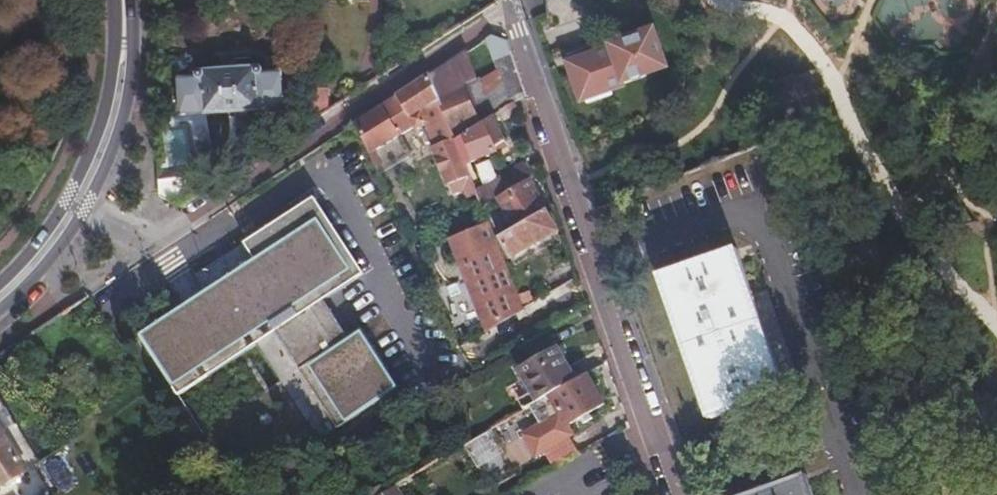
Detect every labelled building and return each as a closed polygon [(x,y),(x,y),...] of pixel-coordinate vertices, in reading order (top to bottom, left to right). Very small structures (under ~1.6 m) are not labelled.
[(566,53),(581,97),(584,96),(586,102),(612,94),(610,87),(646,75),(645,73),(665,66),(653,30),(613,44),(611,38),(566,53)] [(491,34),(487,37),(495,60),(512,53),(507,40),(491,34)] [(458,56),(431,73),(456,138),(478,125),(463,86),(477,78),(466,51),(458,56)] [(512,53),(495,60),(510,105),(526,96),(512,53)] [(181,79),(182,116),(268,113),(268,107),(284,107),(283,75),(260,76),(259,71),(204,73),(204,78),(181,79)] [(354,123),(378,175),(413,156),(400,134),(414,126),(416,130),(426,124),(434,148),(433,149),(449,189),(472,180),(470,175),(464,160),(456,138),(431,73),(396,96),(390,100),(382,105),(369,114),(354,123)] [(819,106),(809,81),(774,95),(784,120),(819,106)] [(478,125),(456,138),(464,160),(492,150),(506,143),(492,116),(478,125)] [(782,138),(795,132),(792,125),(779,130),(782,138)] [(161,138),(162,160),(176,159),(175,137),(161,138)] [(524,162),(499,175),(507,189),(526,179),(532,176),(524,162)] [(499,175),(474,188),(480,203),(507,189),(499,175)] [(507,189),(480,203),(486,215),(505,205),(516,226),(544,212),(526,179),(507,189)] [(235,273),(138,336),(176,395),(256,344),(275,331),(337,429),(399,388),(361,329),(339,343),(315,306),(364,274),(314,197),(247,241),(248,241),(224,257),(227,262),(233,271),(235,273)] [(544,212),(516,226),(499,236),(511,258),(556,233),(544,212)] [(451,241),(487,332),(523,312),(495,239),(490,226),(451,241)] [(194,275),(203,290),(233,271),(227,262),(224,257),(248,241),(247,241),(194,275)] [(660,273),(708,417),(781,393),(732,249),(660,273)] [(578,385),(558,350),(522,371),(525,376),(524,377),(536,399),(520,407),(525,415),(551,400),(578,385)] [(588,379),(578,385),(551,400),(568,430),(605,409),(603,406),(611,402),(604,389),(596,393),(588,379)] [(551,400),(525,415),(518,419),(542,460),(573,442),(568,430),(551,400)] [(542,460),(518,419),(467,449),(490,489),(542,460)] [(0,489),(10,491),(19,486),(22,476),(25,474),(0,432),(0,489)] [(551,475),(582,458),(573,442),(542,460),(551,475)] [(801,474),(740,494),(808,494),(801,474)]
